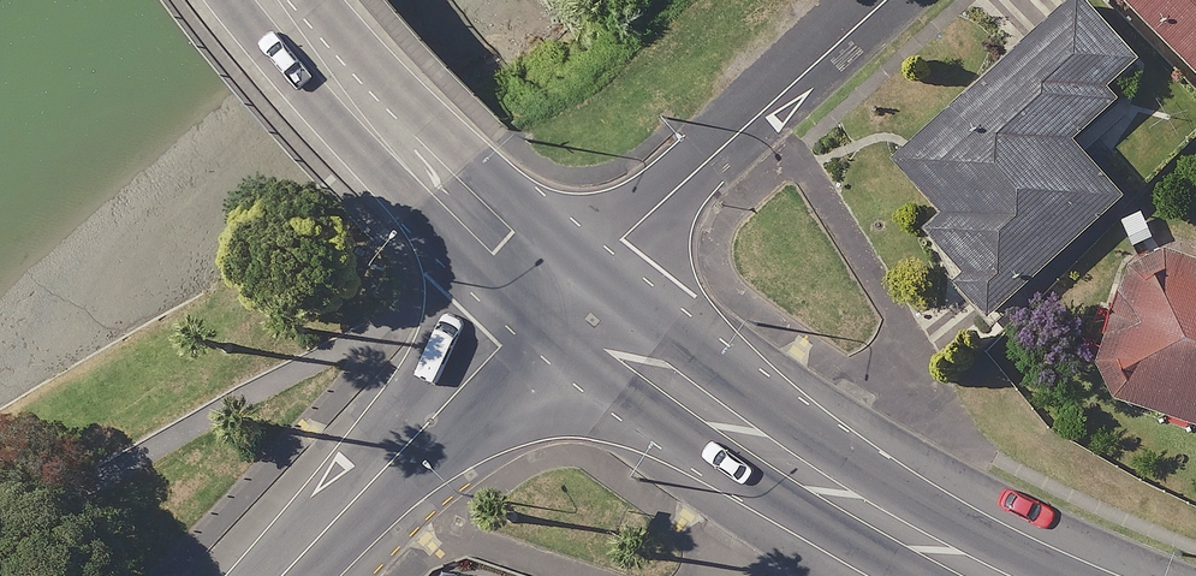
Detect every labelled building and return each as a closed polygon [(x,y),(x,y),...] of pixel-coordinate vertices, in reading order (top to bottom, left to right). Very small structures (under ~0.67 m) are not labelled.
[(1195,63),(1195,0),(1138,0),(1195,63)] [(956,257),(949,264),(998,318),(1130,196),(1081,142),(1157,72),(1094,4),(914,169),(958,217),(937,237),(956,257)] [(1195,266),(1183,269),(1171,275),(1160,282),(1150,291),(1142,301),(1135,312),(1129,324),(1126,337),(1124,349),(1124,363),(1127,375),(1131,388),(1136,400),(1144,410),(1195,426),(1195,266)]
